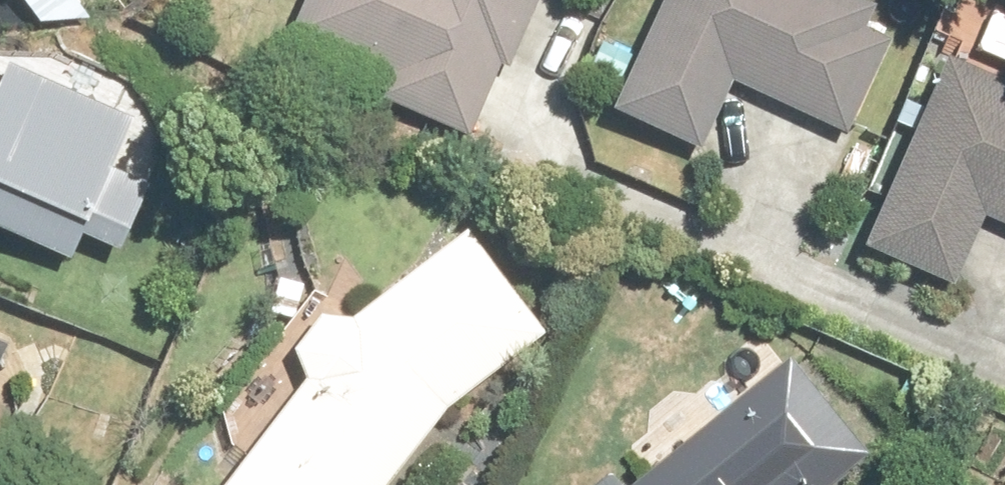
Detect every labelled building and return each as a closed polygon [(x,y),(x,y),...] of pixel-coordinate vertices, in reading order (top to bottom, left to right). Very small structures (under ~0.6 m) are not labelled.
[(54,37),(89,11),(81,0),(26,0),(54,37)] [(470,133),(503,61),(513,66),(544,0),(313,0),(297,34),(392,78),(384,94),(470,133)] [(700,147),(734,77),(851,133),(908,14),(878,0),(671,0),(620,108),(700,147)] [(989,219),(1004,226),(1004,51),(966,34),(873,244),(960,283),(989,219)] [(1,86),(0,86),(0,222),(78,259),(90,232),(120,246),(171,137),(13,62),(1,86)] [(311,379),(228,484),(386,484),(440,415),(548,337),(471,231),(357,320),(326,315),(301,343),(311,379)] [(0,334),(0,424),(1,423),(3,421),(6,418),(8,415),(9,413),(11,410),(13,407),(14,404),(16,401),(17,398),(18,394),(19,391),(19,388),(20,385),(20,381),(21,378),(21,374),(21,371),(20,368),(20,364),(19,361),(19,358),(18,354),(17,351),(12,340),(0,334)] [(869,449),(796,358),(637,484),(824,484),(869,449)] [(602,462),(573,484),(621,484),(602,462)]
